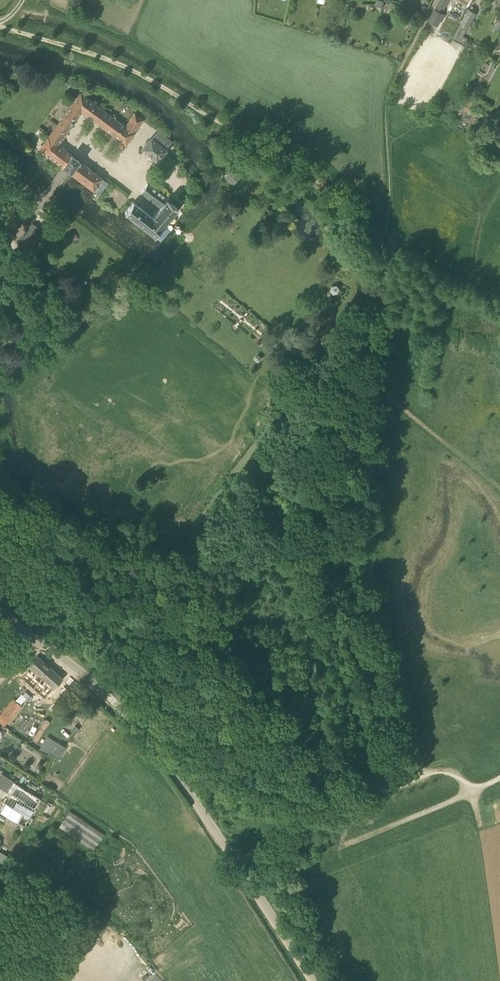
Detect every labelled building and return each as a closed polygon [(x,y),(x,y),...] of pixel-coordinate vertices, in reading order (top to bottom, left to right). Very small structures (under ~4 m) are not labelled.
[(435,10),(429,21),(438,26),(445,14),(442,12),(448,0),(440,0),(435,10)] [(469,9),(460,25),(467,28),(476,12),(469,9)] [(40,149),(63,167),(62,167),(70,173),(70,172),(80,180),(93,190),(99,194),(107,182),(102,178),(89,168),(79,161),(57,145),(81,112),(126,144),(134,133),(143,120),(135,114),(125,127),(81,94),(48,138),(40,149)] [(467,117),(471,110),(468,108),(464,104),(460,101),(456,107),(467,117)] [(142,149),(157,161),(166,151),(165,150),(172,143),(158,131),(152,139),(151,139),(142,149)] [(233,184),(246,172),(238,164),(225,175),(233,184)] [(152,217),(133,202),(125,212),(160,240),(168,231),(162,226),(176,209),(170,204),(172,202),(168,199),(167,199),(147,183),(141,192),(161,207),(152,217)] [(33,677),(50,693),(63,678),(37,656),(28,666),(37,673),(33,677)] [(5,726),(22,707),(13,699),(0,714),(0,722),(5,726)] [(66,747),(58,741),(50,753),(59,759),(66,747)] [(25,824),(25,825),(29,827),(31,823),(42,830),(56,806),(49,802),(48,803),(40,798),(41,797),(0,774),(0,787),(7,791),(0,803),(0,812),(18,822),(18,821),(25,824)] [(69,811),(59,828),(95,848),(104,831),(69,811)] [(18,822),(14,828),(16,829),(18,825),(23,828),(25,825),(25,824),(18,821),(18,822)]
